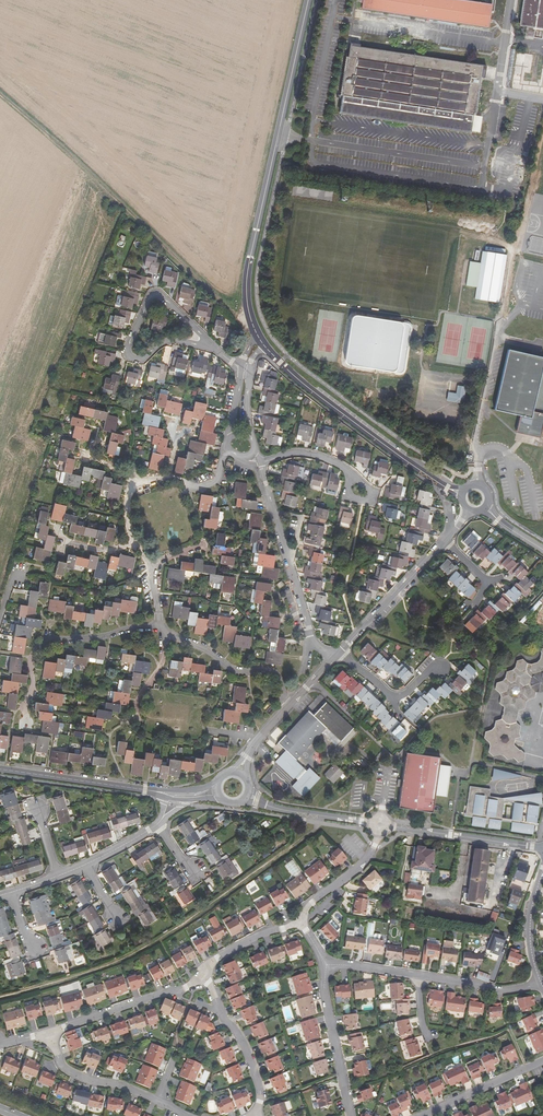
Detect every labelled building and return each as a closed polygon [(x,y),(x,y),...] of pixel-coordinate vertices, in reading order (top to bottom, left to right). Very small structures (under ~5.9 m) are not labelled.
[(492,3),(470,0),(396,0),(396,6),(395,5),(394,14),(426,18),(425,23),(361,15),(359,29),(425,37),(427,20),(489,28),(492,3)] [(520,26),(527,27),(526,37),(542,39),(542,0),(523,0),(520,26)] [(343,93),(340,115),(480,132),(482,116),(476,115),(481,77),(484,78),(486,64),(368,49),(368,52),(372,52),(371,59),(357,57),(356,69),(345,68),(344,74),(341,93),(343,93)] [(475,299),(500,302),(507,253),(505,253),(505,249),(486,246),(485,250),(483,250),(481,262),(470,261),(466,285),(477,287),(475,299)] [(157,258),(147,256),(144,266),(149,267),(148,272),(156,273),(159,263),(156,262),(157,258)] [(132,275),(131,278),(129,287),(138,289),(140,284),(144,285),(146,277),(135,274),(136,271),(127,269),(127,271),(130,272),(129,275),(132,275)] [(174,288),(178,274),(165,270),(162,280),(167,282),(166,286),(174,288)] [(184,298),(184,300),(183,302),(191,304),(195,291),(181,287),(179,297),(184,298)] [(124,293),(123,297),(121,306),(131,309),(132,303),(136,304),(138,296),(136,296),(137,293),(129,291),(128,294),(124,293)] [(207,311),(208,307),(207,307),(199,305),(198,305),(196,315),(201,316),(205,317),(204,321),(208,322),(211,312),(207,311)] [(116,312),(115,316),(112,325),(113,325),(123,328),(124,323),(128,324),(130,315),(116,312)] [(168,318),(159,315),(158,320),(153,319),(151,329),(160,331),(161,327),(165,328),(168,318)] [(352,318),(346,361),(347,363),(349,364),(350,365),(400,372),(402,372),(403,371),(405,369),(411,328),(410,326),(410,325),(409,323),(408,323),(358,315),(356,315),(354,316),(353,317),(352,318)] [(225,327),(225,322),(216,320),(213,330),(218,332),(217,336),(225,337),(226,336),(231,337),(232,331),(228,329),(228,327),(225,327)] [(110,335),(106,335),(104,344),(114,347),(116,337),(120,338),(121,335),(111,332),(110,335)] [(115,354),(95,349),(94,353),(100,354),(98,364),(108,366),(109,361),(113,362),(115,354)] [(508,350),(495,410),(520,415),(516,433),(530,436),(542,439),(542,436),(542,413),(542,409),(542,358),(541,357),(531,355),(508,350)] [(182,354),(175,353),(170,371),(174,372),(175,368),(184,370),(187,360),(182,359),(183,355),(182,354)] [(191,372),(192,372),(200,374),(201,374),(202,369),(205,370),(208,360),(200,358),(199,362),(194,361),(191,372)] [(157,378),(161,379),(165,366),(165,365),(157,363),(156,364),(156,367),(150,366),(148,376),(157,378)] [(223,384),(226,374),(220,373),(221,369),(213,367),(213,369),(210,379),(209,385),(224,388),(225,384),(223,384)] [(134,369),(133,373),(128,372),(126,382),(135,384),(135,386),(139,387),(141,381),(140,381),(142,371),(134,369)] [(262,395),(263,396),(266,397),(265,402),(264,407),(260,406),(258,413),(263,415),(261,423),(264,424),(263,429),(264,429),(262,437),(267,438),(265,443),(276,446),(276,445),(279,436),(278,436),(274,435),(275,432),(281,433),(282,431),(278,430),(280,425),(276,424),(278,418),(269,416),(269,413),(273,414),(276,404),(279,391),(274,390),(277,380),(273,379),(273,375),(263,373),(261,382),(265,382),(264,387),(262,395)] [(106,378),(103,389),(112,391),(112,394),(115,395),(120,377),(112,375),(110,379),(106,378)] [(447,401),(463,404),(466,387),(458,385),(457,393),(448,392),(447,401)] [(166,400),(168,395),(159,393),(156,406),(164,408),(164,411),(179,415),(182,404),(166,400)] [(153,401),(145,399),(145,400),(143,408),(142,412),(144,413),(142,424),(145,425),(149,426),(148,434),(153,436),(151,444),(154,444),(148,468),(160,471),(163,455),(168,456),(170,448),(166,447),(168,439),(161,437),(164,430),(157,428),(160,417),(150,414),(153,401)] [(181,423),(189,425),(191,418),(203,420),(198,442),(190,440),(186,459),(178,457),(174,472),(182,474),(184,467),(192,469),(194,460),(200,461),(202,455),(203,455),(206,444),(214,446),(216,434),(212,433),(216,417),(204,414),(206,405),(195,402),(192,412),(185,410),(181,423)] [(107,415),(107,413),(80,406),(79,414),(105,421),(103,430),(111,432),(109,440),(106,453),(109,454),(109,457),(114,458),(115,455),(117,446),(118,442),(122,444),(124,436),(130,434),(129,429),(114,433),(118,418),(107,415)] [(70,425),(75,426),(72,437),(88,441),(91,430),(83,428),(85,420),(72,417),(70,425)] [(309,442),(313,427),(300,424),(296,439),(309,442)] [(330,442),(333,432),(319,429),(316,443),(324,445),(325,441),(330,442)] [(352,438),(339,435),(335,449),(348,452),(349,452),(352,438)] [(57,461),(59,461),(66,463),(65,466),(64,471),(63,472),(65,473),(63,483),(63,484),(79,488),(81,480),(89,482),(90,477),(98,479),(96,488),(100,489),(108,491),(107,499),(118,502),(122,486),(110,483),(111,478),(103,476),(104,472),(92,469),(84,467),(81,476),(72,474),(75,460),(67,458),(68,450),(73,451),(75,443),(62,440),(60,447),(57,461)] [(366,468),(370,454),(356,451),(354,461),(364,463),(363,467),(366,468)] [(387,464),(379,462),(378,462),(377,466),(374,465),(372,475),(380,477),(381,473),(386,474),(388,464),(387,464)] [(292,475),(296,476),(299,466),(288,464),(287,469),(283,468),(281,476),(280,484),(283,485),(282,490),(280,498),(283,499),(282,504),(294,507),(296,497),(293,497),(294,493),(293,493),(295,483),(290,482),(292,475)] [(323,487),(327,488),(336,490),(339,480),(333,479),(334,475),(327,473),(319,471),(318,475),(313,474),(310,484),(323,487)] [(235,483),(235,488),(233,498),(242,499),(240,507),(256,510),(257,501),(245,499),(247,483),(236,482),(235,483)] [(398,500),(402,486),(392,484),(390,489),(386,488),(384,496),(398,500)] [(412,544),(416,545),(417,539),(419,540),(422,540),(423,532),(429,534),(430,527),(426,526),(428,520),(429,514),(430,510),(434,511),(435,508),(431,507),(432,499),(431,498),(432,495),(432,494),(431,493),(429,492),(419,490),(417,500),(421,501),(420,504),(424,505),(423,509),(419,508),(417,517),(414,530),(409,529),(406,542),(402,541),(399,554),(394,553),(393,557),(391,567),(387,566),(382,565),(381,568),(379,578),(374,577),(369,575),(366,589),(362,588),(361,591),(359,601),(369,603),(370,598),(374,599),(376,591),(378,586),(379,586),(382,587),(384,579),(389,580),(390,575),(392,575),(394,575),(396,568),(402,569),(403,564),(406,565),(408,556),(413,558),(415,550),(410,549),(412,544)] [(216,529),(218,521),(219,511),(220,508),(215,507),(211,506),(213,496),(212,496),(201,495),(198,510),(210,512),(209,519),(204,519),(203,527),(216,529)] [(64,514),(66,506),(55,503),(54,506),(51,519),(62,522),(71,524),(69,532),(96,538),(95,543),(102,545),(104,540),(112,542),(114,534),(115,530),(107,528),(106,532),(98,530),(84,527),(75,525),(77,517),(64,514)] [(398,506),(384,503),(382,511),(386,512),(385,517),(394,519),(398,506)] [(347,512),(348,508),(340,506),(339,513),(338,517),(341,518),(339,526),(349,528),(352,514),(347,512)] [(328,510),(314,507),(313,512),(312,512),(309,523),(313,524),(312,528),(311,534),(310,539),(306,538),(304,546),(310,547),(308,555),(311,556),(309,567),(305,566),(303,573),(305,574),(305,578),(307,578),(306,583),(309,583),(308,588),(313,589),(311,597),(314,598),(313,603),(317,605),(315,612),(319,613),(317,618),(322,620),(320,627),(323,628),(321,633),(333,636),(338,637),(341,624),(336,623),(329,621),(332,608),(324,606),(326,596),(323,595),(323,592),(320,591),(318,577),(323,578),(324,551),(318,549),(328,510)] [(45,541),(43,549),(35,547),(33,558),(36,559),(49,562),(51,551),(54,537),(47,535),(49,527),(45,526),(48,513),(40,511),(37,524),(35,533),(38,534),(37,539),(45,541)] [(251,529),(250,537),(250,541),(250,543),(253,543),(258,544),(256,553),(258,554),(257,565),(262,566),(261,573),(260,578),(276,580),(278,569),(273,568),(274,556),(265,555),(267,539),(259,538),(260,531),(262,514),(250,513),(248,529),(251,529)] [(380,523),(375,521),(376,517),(368,515),(365,529),(378,533),(377,538),(382,540),(385,529),(379,527),(380,523)] [(481,538),(473,531),(470,534),(478,541),(481,538)] [(225,534),(217,533),(215,546),(213,546),(212,554),(221,555),(220,564),(233,566),(234,557),(229,556),(230,549),(228,547),(226,548),(223,547),(225,534)] [(470,550),(473,553),(481,544),(478,541),(470,534),(463,542),(471,549),(470,550)] [(478,556),(482,560),(485,557),(490,552),(481,544),(473,553),(477,557),(478,556)] [(491,560),(494,564),(496,562),(502,556),(494,548),(490,552),(485,557),(490,561),(491,560)] [(511,553),(508,550),(502,556),(496,562),(499,565),(501,564),(509,572),(516,564),(508,556),(511,553)] [(119,554),(118,558),(110,556),(108,564),(97,562),(98,557),(90,555),(89,560),(76,557),(68,555),(66,563),(58,561),(55,574),(63,576),(65,568),(73,570),(74,565),(87,568),(95,570),(93,577),(104,580),(107,569),(115,571),(117,566),(133,570),(135,558),(119,554)] [(208,582),(213,583),(221,584),(221,589),(220,592),(232,594),(235,578),(223,576),(214,575),(216,566),(202,564),(203,560),(195,558),(194,563),(181,561),(180,570),(169,568),(167,580),(183,582),(184,575),(185,570),(193,572),(201,573),(210,574),(208,582)] [(439,566),(450,577),(456,571),(459,568),(456,564),(455,565),(447,558),(439,566)] [(528,573),(517,563),(516,564),(509,572),(511,574),(513,573),(520,581),(525,576),(528,573)] [(448,579),(457,587),(465,578),(461,574),(460,575),(456,571),(450,577),(448,579)] [(521,593),(526,597),(532,591),(529,588),(536,580),(533,576),(529,580),(525,576),(520,581),(517,584),(516,583),(513,586),(521,593)] [(469,581),(465,578),(457,587),(468,597),(475,589),(468,582),(469,581)] [(105,587),(103,587),(102,589),(105,589),(111,587),(113,581),(111,580),(110,585),(105,587)] [(25,626),(21,625),(16,625),(14,636),(11,652),(23,654),(26,638),(30,639),(32,627),(40,628),(41,620),(34,619),(36,607),(37,601),(37,597),(46,599),(48,584),(40,582),(38,592),(30,591),(28,606),(20,605),(18,616),(22,617),(26,618),(25,626)] [(274,652),(269,651),(266,651),(265,663),(281,665),(283,654),(285,638),(277,637),(278,630),(279,618),(268,616),(271,601),(262,599),(263,591),(269,592),(270,584),(256,582),(255,590),(253,603),(262,604),(260,615),(263,616),(262,627),(269,629),(268,641),(270,642),(276,643),(274,652)] [(508,590),(504,594),(512,601),(513,601),(513,602),(521,593),(513,586),(509,591),(508,590)] [(502,612),(512,601),(504,594),(503,593),(500,596),(501,597),(494,604),(499,609),(502,612)] [(86,613),(79,612),(73,611),(73,606),(65,605),(65,602),(58,600),(53,600),(50,599),(48,610),(64,613),(63,618),(71,619),(84,621),(84,626),(92,627),(92,622),(101,624),(101,619),(109,620),(110,615),(118,616),(119,611),(135,614),(137,602),(130,601),(121,600),(120,603),(112,602),(111,607),(103,606),(102,611),(94,609),(94,614),(86,613)] [(488,605),(480,612),(486,618),(487,618),(489,620),(499,609),(494,604),(490,600),(487,604),(488,605)] [(181,607),(173,606),(173,605),(171,617),(188,620),(187,625),(195,626),(194,634),(206,635),(207,628),(215,629),(216,624),(224,625),(222,641),(234,643),(233,646),(249,649),(251,637),(235,635),(236,627),(229,626),(230,617),(217,615),(209,614),(208,619),(196,618),(197,613),(189,612),(189,608),(181,607)] [(476,628),(486,618),(480,612),(479,610),(477,609),(473,612),(475,614),(464,625),(472,633),(476,628)] [(366,659),(370,662),(378,653),(367,643),(360,650),(367,658),(366,659)] [(64,668),(72,669),(73,664),(86,666),(87,658),(96,659),(104,660),(106,647),(97,646),(97,651),(84,649),(82,657),(74,656),(66,655),(65,660),(57,658),(56,663),(44,661),(42,677),(54,679),(55,671),(63,673),(64,672),(64,668)] [(503,718),(495,720),(495,728),(485,731),(491,753),(494,757),(525,759),(525,753),(515,744),(515,738),(518,737),(520,710),(521,709),(531,698),(535,697),(536,693),(542,691),(542,648),(541,648),(540,661),(530,664),(523,658),(520,659),(501,681),(496,682),(502,705),(504,706),(503,718)] [(390,658),(381,650),(378,653),(387,661),(390,658)] [(121,662),(129,663),(134,664),(133,672),(131,681),(123,679),(123,680),(122,685),(121,692),(117,692),(114,691),(113,698),(112,703),(106,702),(104,710),(97,709),(96,718),(87,716),(85,728),(101,730),(103,719),(110,720),(111,712),(119,713),(120,704),(128,706),(130,694),(131,685),(139,686),(141,674),(149,675),(150,663),(134,660),(135,656),(126,654),(122,653),(121,662)] [(387,661),(378,653),(370,662),(374,666),(375,665),(379,669),(382,667),(387,661)] [(1,692),(9,693),(7,708),(15,710),(17,694),(19,683),(26,684),(27,675),(20,674),(22,658),(11,656),(8,672),(12,673),(11,681),(3,680),(1,692)] [(213,670),(212,674),(204,673),(205,665),(191,663),(191,658),(183,657),(183,662),(171,660),(168,676),(180,678),(181,670),(190,671),(199,673),(198,681),(211,683),(219,684),(221,671),(213,670)] [(387,670),(391,674),(392,673),(398,666),(390,658),(387,661),(382,667),(386,671),(387,670)] [(412,674),(401,664),(398,666),(392,673),(395,676),(397,675),(404,682),(412,674)] [(459,670),(456,673),(458,675),(466,683),(469,686),(472,682),(468,679),(476,671),(468,664),(460,671),(459,670)] [(334,678),(335,679),(341,685),(339,687),(338,688),(341,692),(346,687),(353,679),(350,676),(349,678),(341,671),(334,678)] [(457,693),(466,683),(458,675),(451,683),(450,682),(447,685),(452,690),(457,693)] [(332,681),(339,687),(341,685),(335,679),(332,681)] [(358,684),(353,679),(346,687),(354,696),(356,695),(363,687),(359,683),(358,684)] [(444,698),(452,690),(447,685),(444,682),(440,686),(439,686),(435,690),(440,695),(444,698)] [(231,710),(224,709),(222,721),(239,723),(240,711),(248,713),(249,704),(244,704),(246,688),(244,688),(234,686),(232,702),(236,702),(235,708),(231,708),(231,710)] [(368,691),(363,687),(356,695),(364,702),(372,693),(369,690),(368,691)] [(430,705),(440,695),(435,690),(432,687),(425,695),(424,694),(421,697),(428,703),(430,705)] [(51,721),(52,713),(48,712),(49,704),(54,705),(61,706),(63,694),(47,692),(45,704),(36,702),(35,710),(39,711),(38,719),(43,720),(41,732),(54,734),(57,734),(59,723),(51,721)] [(377,698),(372,693),(364,702),(373,711),(380,702),(376,699),(377,698)] [(415,700),(411,704),(419,712),(428,703),(421,697),(420,696),(416,701),(415,700)] [(353,728),(326,702),(313,715),(309,710),(278,743),(286,750),(275,762),(293,779),(294,777),(298,781),(292,787),(302,796),(319,778),(309,769),(307,772),(303,768),(294,760),(295,759),(296,760),(322,732),(327,727),(341,741),(353,728)] [(372,712),(381,720),(387,713),(388,712),(384,708),(385,707),(380,702),(373,711),(372,712)] [(408,709),(403,714),(411,721),(419,712),(411,704),(407,708),(408,709)] [(1,730),(2,724),(9,725),(11,714),(0,712),(0,734),(1,730)] [(380,721),(388,729),(397,720),(393,717),(392,716),(391,717),(387,713),(381,720),(380,721)] [(400,723),(397,720),(388,729),(399,740),(407,732),(399,725),(400,723)] [(341,741),(327,727),(322,732),(336,746),(341,741)] [(25,734),(24,737),(12,736),(9,757),(12,757),(13,752),(22,753),(23,742),(37,744),(35,752),(47,753),(49,737),(38,736),(25,734)] [(211,754),(206,753),(204,753),(203,759),(195,758),(195,759),(194,763),(189,762),(181,761),(169,759),(169,762),(168,766),(163,765),(160,765),(161,760),(153,758),(154,754),(146,753),(145,760),(132,758),(134,751),(125,749),(126,742),(118,741),(117,754),(125,755),(124,763),(132,764),(130,774),(142,776),(144,766),(152,767),(151,771),(159,773),(158,778),(166,779),(167,775),(179,777),(180,769),(193,771),(201,772),(203,761),(217,763),(218,755),(226,756),(227,748),(212,746),(211,750),(211,754)] [(73,754),(74,749),(68,748),(67,753),(51,751),(50,762),(66,765),(66,761),(79,763),(91,765),(104,767),(106,759),(92,756),(93,749),(82,747),(82,750),(81,755),(73,754)] [(406,752),(399,807),(433,811),(435,795),(448,796),(451,765),(440,764),(441,756),(406,752)] [(325,775),(334,784),(344,774),(335,765),(325,775)] [(523,776),(493,768),(492,780),(523,776)] [(541,797),(541,795),(541,793),(506,798),(488,795),(489,788),(468,784),(463,815),(471,816),(470,825),(484,828),(485,824),(488,825),(487,828),(500,830),(502,821),(513,823),(512,831),(533,835),(537,802),(535,802),(537,801),(539,800),(540,799),(541,797)] [(13,791),(4,794),(7,806),(17,803),(13,791)] [(52,798),(56,811),(66,808),(62,795),(52,798)] [(5,818),(6,821),(7,820),(21,816),(17,803),(7,806),(10,816),(5,818)] [(69,817),(66,808),(56,811),(59,820),(60,821),(60,824),(68,822),(74,820),(73,816),(69,817)] [(137,812),(124,816),(128,826),(140,822),(137,812)] [(118,829),(128,826),(124,816),(116,819),(114,813),(109,814),(111,820),(114,830),(117,829),(118,829)] [(15,823),(17,832),(27,829),(24,820),(22,821),(21,816),(7,820),(9,825),(15,823)] [(178,825),(185,837),(194,831),(188,823),(192,821),(190,817),(178,825)] [(108,827),(99,829),(102,840),(112,837),(110,831),(114,830),(111,820),(107,821),(108,827)] [(20,842),(16,843),(17,846),(21,845),(31,842),(27,829),(17,832),(17,833),(20,842)] [(89,829),(85,830),(89,843),(102,840),(99,829),(90,832),(89,829)] [(199,839),(207,834),(204,830),(200,833),(197,829),(194,831),(199,839)] [(84,840),(75,843),(78,853),(87,850),(85,844),(89,843),(85,830),(81,831),(83,836),(84,840)] [(209,833),(207,834),(199,839),(194,831),(185,837),(191,845),(197,841),(200,844),(212,836),(209,833)] [(214,839),(212,836),(200,844),(199,844),(207,855),(215,850),(210,842),(214,839)] [(64,857),(78,853),(75,843),(65,845),(64,842),(60,843),(64,857)] [(154,842),(143,849),(149,857),(157,852),(159,856),(162,854),(154,842)] [(415,862),(412,862),(411,869),(422,871),(433,872),(434,866),(432,865),(434,851),(424,850),(425,848),(417,847),(415,862)] [(334,867),(339,863),(340,862),(341,863),(347,858),(337,848),(330,854),(332,856),(327,859),(334,867)] [(141,863),(149,857),(143,849),(135,854),(132,856),(137,865),(140,869),(143,866),(141,863)] [(214,862),(216,866),(228,858),(226,854),(220,858),(215,850),(207,855),(212,863),(214,862)] [(467,902),(482,905),(483,899),(488,899),(489,891),(484,890),(485,887),(486,887),(487,880),(485,880),(487,867),(488,867),(489,864),(488,863),(489,852),(474,850),(467,902)] [(223,877),(229,874),(232,872),(227,864),(231,862),(228,858),(216,866),(223,877)] [(39,859),(26,863),(29,872),(42,868),(39,859)] [(292,860),(286,864),(295,877),(301,872),(292,860)] [(324,875),(328,872),(319,860),(303,872),(313,884),(325,876),(324,875)] [(238,873),(231,862),(227,864),(232,872),(229,874),(231,878),(238,873)] [(521,863),(518,862),(513,878),(517,880),(523,882),(527,872),(529,866),(521,863)] [(20,875),(29,872),(26,863),(18,865),(17,866),(13,867),(16,876),(20,875)] [(102,872),(109,883),(117,878),(112,870),(116,868),(114,864),(102,872)] [(173,867),(170,864),(162,869),(170,881),(178,875),(173,867)] [(16,876),(13,867),(10,868),(9,868),(0,871),(3,880),(12,878),(12,877),(16,876)] [(374,871),(362,881),(370,890),(382,880),(374,871)] [(294,898),(306,889),(310,886),(301,874),(285,885),(294,898)] [(183,883),(178,875),(170,881),(175,889),(171,891),(173,895),(177,892),(185,887),(183,884),(183,883)] [(126,884),(121,876),(117,878),(123,886),(126,884)] [(132,881),(126,884),(123,886),(117,878),(109,883),(114,892),(119,889),(121,892),(129,887),(133,884),(132,881)] [(67,887),(69,890),(72,888),(75,892),(78,896),(86,891),(79,879),(67,887)] [(409,885),(408,894),(407,899),(421,901),(422,896),(423,887),(419,886),(409,885)] [(121,892),(128,904),(137,898),(132,891),(129,887),(121,892)] [(193,898),(186,887),(185,887),(177,892),(185,904),(193,898)] [(135,888),(132,891),(137,898),(140,896),(135,888)] [(277,890),(269,894),(275,906),(282,902),(281,901),(283,900),(288,897),(283,888),(278,891),(277,890)] [(522,893),(513,889),(507,907),(516,911),(522,893)] [(92,899),(86,891),(78,896),(81,902),(83,905),(78,907),(75,909),(77,913),(90,905),(88,902),(92,899)] [(30,900),(31,904),(34,912),(43,909),(48,907),(47,903),(46,903),(45,899),(48,898),(46,894),(30,900)] [(367,895),(358,894),(357,898),(356,898),(353,914),(365,916),(368,900),(367,900),(367,895)] [(141,897),(137,899),(142,907),(143,906),(145,905),(141,897)] [(135,911),(137,914),(145,909),(143,906),(142,907),(137,899),(137,898),(128,904),(133,912),(135,911)] [(267,898),(255,905),(260,915),(273,908),(267,898)] [(92,908),(90,905),(77,913),(80,916),(84,913),(89,922),(98,916),(93,908),(92,908)] [(51,918),(48,907),(43,909),(34,912),(37,922),(45,920),(46,923),(55,920),(54,917),(51,918)] [(157,919),(149,907),(147,908),(145,909),(153,921),(157,919)] [(144,926),(153,921),(145,909),(137,914),(144,926)] [(496,920),(499,911),(494,909),(490,918),(496,920)] [(254,911),(242,918),(247,928),(260,921),(254,911)] [(103,925),(98,916),(89,922),(94,930),(93,931),(95,934),(103,929),(101,926),(103,925)] [(214,942),(218,940),(217,939),(220,937),(224,935),(220,926),(219,926),(214,917),(209,920),(214,929),(208,932),(214,942)] [(225,925),(231,936),(237,933),(236,932),(239,930),(243,928),(237,918),(225,925)] [(60,923),(59,919),(55,920),(46,923),(47,927),(47,928),(49,936),(59,933),(56,924),(60,923)] [(6,920),(0,922),(0,937),(11,933),(6,920)] [(332,942),(339,935),(328,923),(320,930),(325,935),(328,939),(332,942)] [(111,941),(103,929),(95,934),(91,936),(93,940),(97,938),(102,946),(111,941)] [(490,954),(498,956),(505,938),(497,935),(499,931),(494,929),(486,950),(491,952),(490,954)] [(345,948),(364,950),(366,939),(353,937),(354,931),(347,931),(345,948)] [(11,933),(0,937),(0,941),(5,940),(8,949),(17,945),(14,937),(12,937),(11,933)] [(62,943),(59,933),(49,936),(53,946),(54,949),(68,945),(71,943),(70,940),(62,943)] [(192,941),(198,952),(204,949),(203,948),(205,947),(210,944),(206,935),(200,938),(200,937),(197,938),(192,941)] [(376,951),(378,953),(382,953),(384,941),(369,939),(366,939),(364,950),(364,952),(368,952),(367,953),(373,954),(373,952),(373,951),(376,951)] [(302,950),(298,940),(291,943),(290,942),(284,944),(288,956),(297,954),(296,952),(302,950)] [(441,959),(448,960),(450,961),(450,962),(456,963),(458,950),(453,949),(454,942),(444,940),(441,959)] [(426,945),(424,945),(422,964),(426,964),(427,956),(437,958),(439,945),(427,944),(426,945)] [(20,955),(17,945),(8,949),(11,958),(5,960),(6,964),(19,959),(18,956),(20,955)] [(65,951),(70,949),(68,945),(54,949),(59,963),(68,960),(68,959),(65,951)] [(186,945),(180,948),(184,956),(185,959),(187,960),(187,961),(195,956),(194,956),(192,951),(189,945),(187,946),(186,945)] [(399,947),(387,945),(385,957),(397,959),(400,959),(402,947),(399,947)] [(282,946),(276,948),(274,949),(274,947),(267,949),(271,962),(280,959),(279,958),(285,956),(282,946)] [(516,952),(517,950),(511,948),(507,961),(519,965),(522,956),(518,955),(518,953),(516,952)] [(182,957),(178,950),(178,949),(172,953),(170,955),(176,966),(178,965),(179,965),(185,962),(187,960),(185,959),(184,956),(182,957)] [(420,952),(405,950),(403,960),(418,962),(420,952)] [(249,958),(253,968),(259,965),(259,967),(268,963),(262,951),(256,954),(256,955),(254,956),(249,958)] [(481,965),(485,954),(478,953),(478,955),(471,954),(471,953),(464,952),(462,965),(468,966),(468,964),(476,966),(477,964),(481,965)] [(162,975),(164,974),(165,974),(170,972),(170,971),(173,969),(168,959),(165,960),(164,958),(158,962),(162,969),(160,971),(162,975)] [(24,973),(20,959),(19,959),(6,964),(11,977),(17,975),(22,973),(24,973)] [(223,966),(226,975),(239,970),(236,964),(235,964),(234,961),(223,966)] [(160,971),(155,963),(149,966),(150,967),(148,969),(154,980),(162,975),(160,971)] [(242,977),(239,970),(226,975),(226,976),(228,981),(229,981),(230,985),(231,985),(231,986),(235,985),(234,983),(241,980),(240,977),(242,977)] [(491,976),(479,971),(476,978),(488,982),(491,976)] [(314,991),(309,977),(308,977),(307,972),(293,977),(298,996),(314,991)] [(144,984),(140,974),(135,976),(134,975),(126,978),(131,991),(137,988),(137,987),(139,986),(144,984)] [(123,977),(104,983),(109,999),(123,994),(123,993),(128,991),(123,977)] [(373,981),(359,983),(359,984),(354,984),(356,999),(375,996),(373,987),(373,981)] [(396,1000),(403,999),(402,983),(391,984),(392,1000),(396,1000)] [(101,984),(82,990),(88,1006),(102,1001),(101,1000),(106,998),(101,984)] [(237,987),(236,984),(235,985),(231,986),(225,989),(227,993),(227,994),(229,999),(230,1000),(234,999),(234,997),(242,993),(239,986),(237,987)] [(340,987),(335,987),(336,997),(342,997),(342,998),(351,998),(350,985),(343,985),(343,987),(340,987)] [(441,1007),(444,992),(436,991),(436,992),(434,992),(435,990),(428,990),(427,995),(429,995),(428,1003),(433,1004),(433,1006),(441,1007)] [(80,991),(60,997),(64,1012),(79,1008),(79,1007),(84,1006),(80,991)] [(455,994),(448,993),(445,1010),(454,1011),(454,1012),(460,1013),(460,1012),(464,1012),(466,999),(461,999),(458,998),(454,998),(455,994)] [(246,1002),(243,995),(234,999),(230,1000),(229,1001),(233,1010),(245,1005),(244,1002),(246,1002)] [(316,1010),(317,1009),(312,995),(297,1000),(303,1019),(317,1014),(316,1010)] [(530,1003),(534,1003),(533,996),(518,999),(519,1008),(522,1008),(522,1012),(530,1010),(530,1006),(531,1006),(530,1003)] [(478,1003),(478,1001),(476,1001),(476,999),(470,998),(468,1012),(480,1013),(482,1004),(478,1003)] [(42,1002),(46,1015),(53,1013),(53,1012),(55,1011),(60,1009),(58,999),(52,1001),(51,999),(42,1002)] [(166,1016),(172,1002),(166,1000),(166,1001),(162,999),(158,1010),(160,1011),(159,1013),(166,1016)] [(397,1016),(408,1014),(408,1009),(408,1007),(409,1007),(409,999),(403,999),(396,1000),(397,1016)] [(184,1008),(174,1004),(172,1008),(173,1009),(171,1016),(173,1017),(172,1019),(179,1021),(184,1008)] [(501,1004),(494,1004),(494,1006),(493,1006),(493,1008),(489,1008),(489,1017),(501,1017),(501,1004)] [(34,1005),(25,1007),(28,1021),(35,1019),(35,1017),(37,1017),(43,1015),(40,1005),(34,1007),(34,1005)] [(240,1011),(243,1018),(244,1017),(245,1018),(245,1020),(248,1024),(256,1020),(254,1015),(256,1015),(252,1006),(240,1011)] [(22,1009),(3,1014),(7,1030),(21,1026),(21,1025),(26,1024),(22,1009)] [(154,1009),(145,1012),(150,1026),(156,1023),(156,1022),(158,1021),(154,1009)] [(199,1020),(201,1015),(199,1014),(194,1011),(193,1012),(190,1011),(185,1021),(187,1022),(187,1024),(193,1027),(197,1019),(199,1020)] [(146,1026),(141,1014),(134,1016),(135,1018),(132,1019),(127,1020),(131,1030),(136,1028),(137,1030),(146,1026)] [(356,1014),(343,1015),(344,1022),(345,1022),(346,1025),(346,1030),(356,1029),(355,1022),(357,1022),(356,1014)] [(533,1023),(534,1023),(534,1020),(535,1020),(532,1014),(520,1020),(526,1031),(535,1027),(533,1023)] [(209,1020),(210,1018),(201,1015),(199,1020),(195,1028),(202,1031),(203,1029),(210,1032),(214,1030),(211,1025),(208,1023),(209,1020)] [(320,1032),(321,1032),(317,1018),(302,1022),(308,1041),(322,1037),(320,1032)] [(397,1021),(401,1036),(411,1034),(410,1029),(410,1027),(411,1027),(410,1018),(397,1021)] [(119,1036),(128,1033),(123,1020),(116,1022),(117,1024),(115,1025),(109,1026),(111,1030),(111,1032),(112,1036),(113,1036),(118,1034),(119,1036)] [(268,1036),(262,1022),(250,1027),(254,1035),(255,1034),(256,1036),(258,1036),(260,1040),(268,1036)] [(110,1039),(106,1026),(99,1029),(99,1030),(97,1031),(92,1033),(95,1042),(101,1040),(101,1042),(110,1039)] [(82,1047),(79,1038),(83,1037),(80,1028),(65,1033),(66,1036),(66,1037),(68,1042),(69,1044),(67,1045),(69,1052),(82,1047)] [(542,1036),(542,1028),(528,1036),(531,1044),(531,1045),(533,1049),(534,1049),(536,1053),(542,1049),(542,1037),(542,1036)] [(225,1045),(222,1039),(220,1039),(219,1038),(217,1032),(215,1033),(214,1030),(210,1032),(211,1035),(208,1036),(210,1042),(209,1043),(212,1051),(225,1045)] [(349,1043),(350,1043),(352,1043),(352,1046),(354,1051),(364,1049),(362,1036),(361,1037),(360,1032),(349,1035),(350,1039),(348,1039),(349,1043)] [(278,1043),(275,1037),(258,1044),(262,1052),(263,1051),(264,1053),(266,1052),(267,1056),(276,1052),(273,1045),(278,1043)] [(406,1058),(419,1054),(416,1042),(414,1038),(401,1041),(406,1058)] [(309,1049),(312,1059),(323,1056),(321,1049),(323,1048),(320,1040),(307,1045),(308,1049),(309,1049)] [(165,1049),(152,1043),(145,1061),(159,1067),(165,1053),(164,1052),(165,1049)] [(506,1058),(507,1059),(509,1058),(510,1062),(516,1060),(517,1059),(511,1045),(502,1049),(502,1051),(499,1052),(503,1060),(506,1058)] [(232,1054),(233,1053),(230,1047),(218,1052),(221,1060),(223,1059),(225,1065),(235,1061),(233,1056),(232,1054)] [(95,1069),(101,1057),(94,1054),(93,1055),(91,1054),(86,1052),(82,1062),(87,1064),(87,1066),(95,1069)] [(486,1073),(492,1071),(491,1067),(493,1066),(492,1065),(496,1063),(499,1062),(496,1057),(494,1058),(493,1055),(489,1057),(489,1055),(480,1059),(486,1073)] [(17,1074),(21,1063),(14,1061),(12,1060),(12,1059),(7,1056),(2,1069),(17,1074)] [(119,1057),(118,1058),(113,1056),(112,1058),(109,1057),(107,1061),(110,1062),(109,1065),(114,1068),(116,1069),(115,1070),(122,1073),(128,1061),(119,1057)] [(270,1069),(271,1070),(274,1069),(275,1073),(283,1070),(277,1056),(266,1061),(269,1069),(270,1069)] [(36,1078),(40,1066),(35,1064),(33,1063),(34,1061),(26,1058),(21,1072),(36,1078)] [(186,1063),(185,1063),(179,1076),(194,1082),(201,1065),(188,1059),(186,1063)] [(325,1059),(313,1063),(316,1075),(327,1072),(326,1067),(328,1067),(325,1059)] [(369,1059),(354,1063),(355,1068),(353,1068),(355,1077),(369,1074),(368,1069),(371,1069),(372,1068),(370,1060),(369,1059)] [(476,1076),(478,1075),(477,1074),(481,1072),(481,1071),(483,1070),(479,1062),(466,1068),(471,1080),(477,1078),(476,1076)] [(151,1085),(157,1070),(143,1064),(135,1082),(149,1088),(150,1084),(151,1085)] [(242,1078),(240,1073),(239,1071),(240,1070),(238,1064),(225,1069),(228,1077),(230,1077),(232,1082),(242,1078)] [(449,1086),(454,1084),(457,1083),(460,1081),(462,1085),(468,1082),(461,1066),(453,1070),(452,1069),(447,1071),(447,1072),(443,1074),(445,1077),(443,1078),(446,1085),(448,1084),(449,1086)] [(52,1087),(56,1076),(43,1071),(39,1082),(52,1087)] [(270,1079),(272,1085),(274,1085),(275,1087),(277,1093),(287,1089),(285,1083),(286,1082),(282,1074),(270,1079)] [(439,1093),(441,1092),(440,1091),(444,1089),(440,1080),(429,1085),(434,1097),(439,1095),(439,1093)] [(189,1105),(196,1087),(182,1081),(177,1094),(178,1095),(176,1099),(189,1105)] [(68,1098),(72,1087),(60,1082),(59,1085),(57,1084),(54,1091),(56,1092),(56,1093),(68,1098)] [(521,1089),(518,1090),(515,1092),(510,1094),(516,1106),(525,1102),(533,1098),(526,1082),(519,1085),(521,1089)] [(420,1098),(421,1099),(422,1098),(424,1102),(431,1099),(424,1085),(415,1088),(416,1091),(413,1092),(416,1100),(420,1098)] [(357,1096),(359,1102),(373,1097),(370,1088),(366,1089),(363,1090),(360,1091),(361,1095),(357,1096)] [(320,1107),(324,1106),(328,1109),(330,1105),(332,1104),(328,1089),(317,1092),(318,1096),(316,1097),(317,1102),(318,1102),(320,1107)] [(90,1095),(90,1094),(84,1092),(82,1092),(75,1090),(73,1101),(80,1103),(81,1104),(87,1106),(87,1105),(88,1102),(90,1095)] [(237,1108),(243,1105),(243,1104),(245,1103),(250,1100),(246,1091),(241,1093),(240,1092),(231,1095),(237,1108)] [(505,1092),(499,1095),(501,1098),(498,1099),(499,1100),(495,1102),(498,1110),(502,1108),(503,1110),(512,1106),(505,1092)] [(402,1112),(406,1110),(405,1107),(407,1106),(410,1105),(406,1094),(397,1098),(400,1106),(402,1112)] [(104,1097),(98,1096),(98,1097),(94,1096),(90,1095),(88,1102),(87,1105),(102,1108),(104,1097)] [(116,1099),(116,1098),(108,1097),(106,1110),(116,1111),(116,1109),(122,1110),(123,1100),(118,1099),(116,1099)] [(219,1113),(224,1111),(227,1111),(227,1112),(234,1109),(228,1097),(220,1100),(221,1102),(215,1104),(219,1113)] [(137,1108),(135,1107),(135,1105),(128,1102),(123,1115),(125,1115),(139,1115),(142,1110),(137,1108)] [(285,1115),(286,1115),(285,1112),(287,1111),(284,1102),(280,1103),(275,1105),(271,1107),(274,1115),(276,1115),(285,1115)] [(401,1112),(398,1106),(396,1103),(388,1106),(392,1115),(399,1115),(398,1114),(401,1112)] [(484,1106),(481,1108),(477,1109),(476,1105),(469,1108),(473,1115),(494,1115),(488,1104),(484,1106)]
